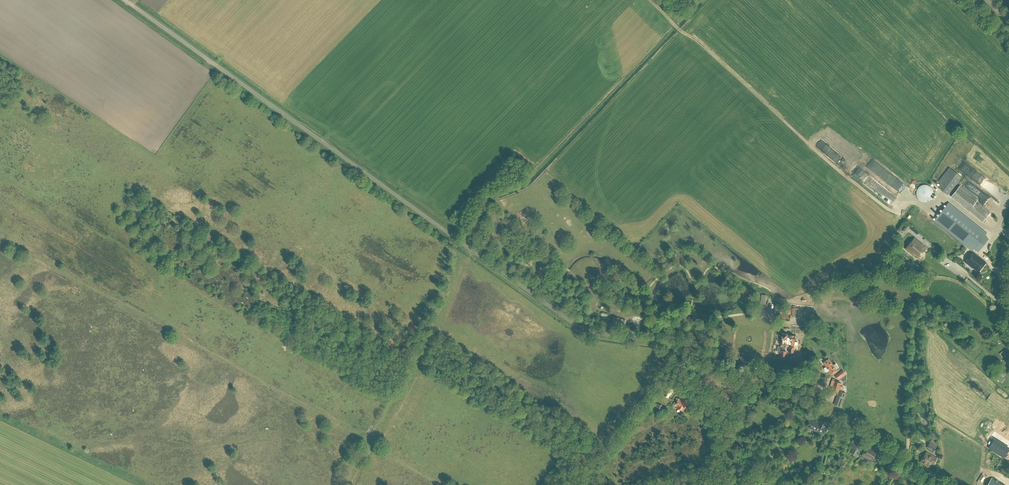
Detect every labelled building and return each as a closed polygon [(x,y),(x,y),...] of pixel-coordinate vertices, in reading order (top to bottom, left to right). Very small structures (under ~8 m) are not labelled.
[(879,179),(885,172),(872,162),(867,168),(879,179)] [(938,182),(941,184),(938,188),(948,195),(962,178),(949,167),(938,182)] [(980,177),(972,170),(968,175),(979,185),(981,182),(978,180),(980,177)] [(905,199),(911,192),(899,182),(893,190),(905,199)] [(892,196),(891,197),(874,185),(873,187),(875,189),(872,193),(887,204),(888,203),(894,208),(896,205),(899,207),(902,204),(892,196)] [(931,200),(932,199),(933,198),(933,197),(934,195),(934,194),(934,192),(933,191),(933,189),(932,188),(931,187),(930,186),(928,186),(927,185),(925,185),(924,185),(922,186),(921,186),(920,187),(919,188),(918,189),(917,191),(917,192),(917,194),(917,195),(917,197),(918,198),(919,199),(920,200),(921,201),(922,202),(924,202),(925,202),(927,202),(928,202),(930,201),(931,200)] [(983,222),(990,212),(977,202),(978,200),(961,186),(952,197),(983,222)] [(987,233),(949,203),(935,221),(972,251),(975,248),(978,251),(988,238),(985,236),(987,233)] [(919,258),(926,249),(923,247),(924,246),(915,238),(906,249),(915,256),(916,255),(919,258)] [(888,261),(891,256),(885,251),(881,257),(888,261)] [(979,272),(987,263),(973,252),(965,262),(974,269),(975,268),(979,272)] [(953,269),(955,266),(946,260),(942,265),(955,273),(956,271),(953,269)] [(791,314),(780,313),(779,313),(779,320),(790,321),(791,314)] [(794,352),(795,336),(788,335),(788,334),(782,333),(781,346),(778,346),(778,352),(781,352),(781,356),(786,356),(787,351),(789,351),(789,352),(791,352),(794,352)] [(1008,357),(1005,351),(1000,355),(1004,361),(1008,357)] [(834,365),(829,359),(823,363),(826,367),(824,368),(827,372),(829,370),(832,375),(838,371),(837,369),(839,367),(836,363),(834,365)] [(994,378),(999,382),(1007,373),(1003,369),(994,378)] [(843,370),(836,376),(838,379),(846,374),(843,370)] [(839,393),(842,383),(834,381),(831,391),(839,393)] [(672,395),(674,389),(668,386),(663,395),(669,398),(671,395),(672,395)] [(844,399),(846,392),(841,391),(839,394),(838,394),(834,406),(840,408),(843,398),(844,399)] [(690,400),(685,397),(686,395),(684,394),(681,399),(679,399),(679,400),(677,398),(674,404),(676,405),(675,406),(677,406),(677,407),(683,410),(686,404),(688,404),(690,400)] [(819,425),(818,425),(819,423),(810,419),(807,426),(824,434),(827,429),(826,428),(828,423),(821,419),(819,425)] [(994,440),(989,448),(1005,458),(1008,451),(1008,450),(994,440)] [(934,451),(938,444),(931,441),(927,448),(934,451)] [(878,463),(883,456),(875,451),(875,450),(868,446),(862,455),(872,461),(873,461),(875,462),(876,462),(878,463)] [(935,465),(937,458),(933,456),(927,452),(920,462),(928,467),(931,463),(935,465)]
